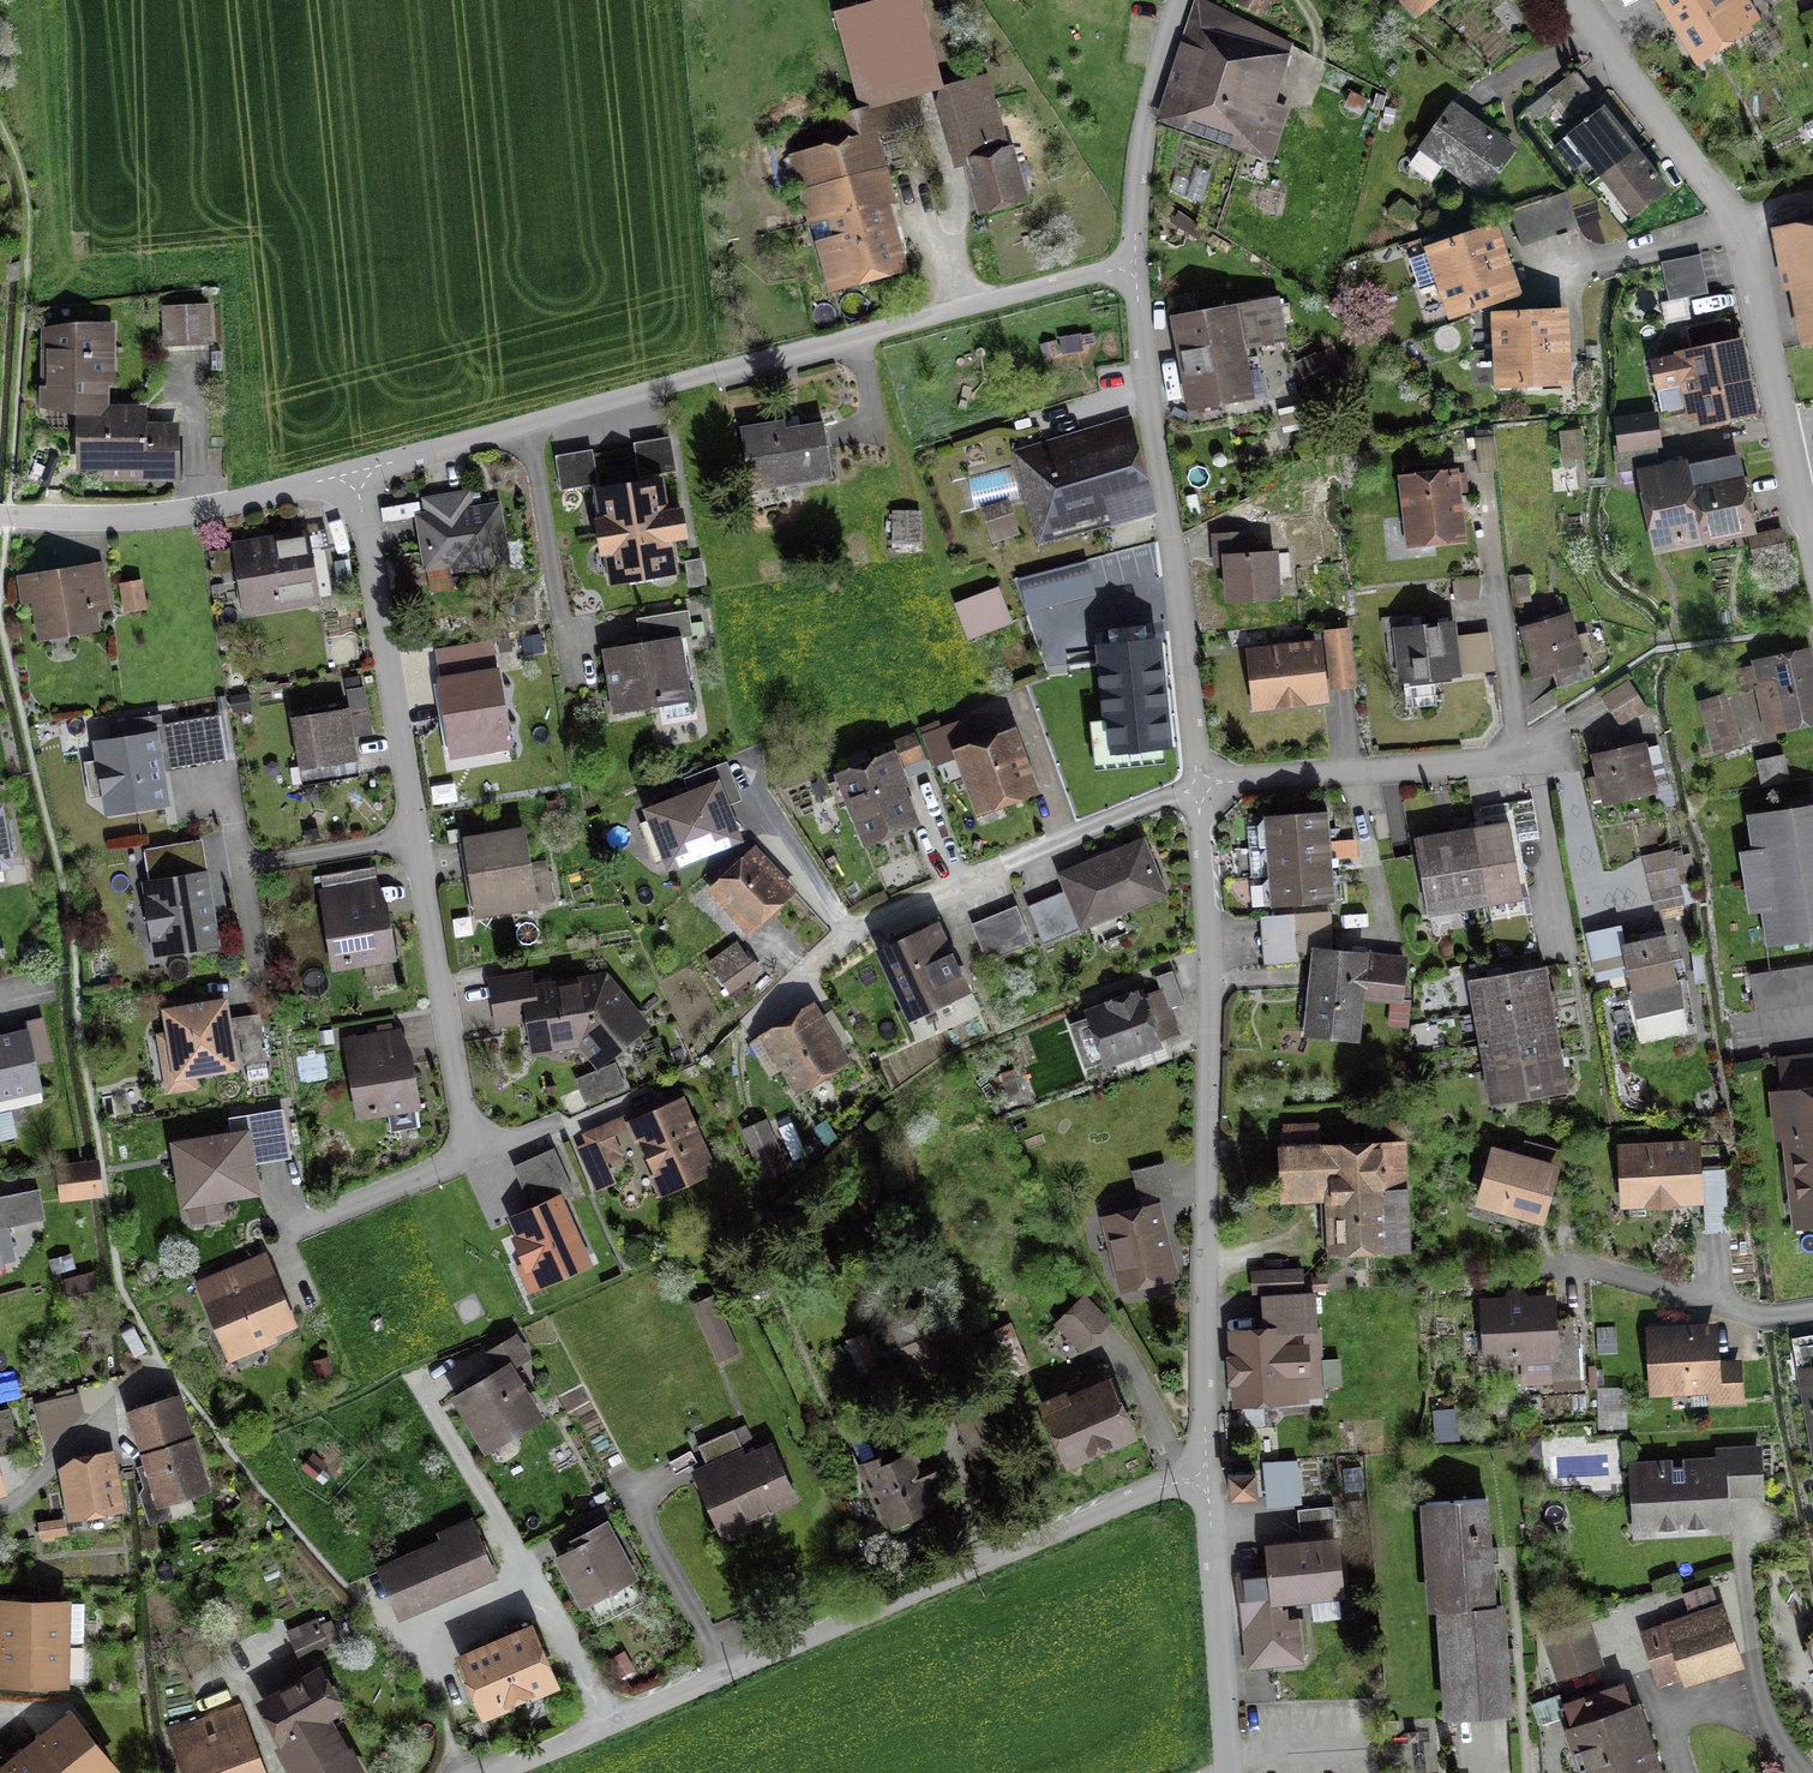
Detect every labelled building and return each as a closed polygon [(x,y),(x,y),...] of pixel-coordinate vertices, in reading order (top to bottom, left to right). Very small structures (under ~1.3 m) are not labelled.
[(834,14),(861,114),(934,95),(944,92),(919,0),(889,0),(834,14)] [(1238,7),(1262,15),(1268,0),(1241,0),(1238,7)] [(1422,25),(1454,0),(1402,0),(1422,25)] [(1701,73),(1771,28),(1753,0),(1654,0),(1701,73)] [(1767,12),(1787,0),(1759,0),(1767,12)] [(1304,43),(1201,7),(1159,127),(1262,163),(1304,43)] [(1573,73),(1547,95),(1568,120),(1594,99),(1573,73)] [(989,76),(947,87),(948,91),(944,92),(934,95),(954,173),(964,170),(977,219),(1029,205),(1013,147),(1009,148),(989,76)] [(1453,112),(1422,154),(1485,201),(1516,158),(1453,112)] [(1601,174),(1636,148),(1608,112),(1573,139),(1601,174)] [(879,143),(797,165),(832,297),(915,275),(879,143)] [(1636,148),(1601,174),(1637,222),(1672,195),(1636,148)] [(1569,194),(1550,200),(1560,231),(1579,225),(1569,194)] [(1783,230),(1806,350),(1812,348),(1812,225),(1783,230)] [(1441,280),(1509,256),(1499,227),(1431,251),(1441,280)] [(1509,256),(1441,280),(1457,322),(1524,299),(1509,256)] [(1704,263),(1666,270),(1673,308),(1711,301),(1704,263)] [(1281,300),(1173,320),(1191,412),(1257,399),(1248,351),(1289,344),(1281,300)] [(212,310),(162,313),(164,351),(214,348),(212,310)] [(1498,349),(1571,345),(1569,313),(1496,317),(1498,349)] [(82,412),(120,411),(119,326),(44,327),(45,412),(82,412)] [(1571,345),(1498,349),(1500,391),(1573,387),(1571,345)] [(1749,345),(1655,366),(1662,397),(1688,391),(1697,435),(1765,420),(1749,345)] [(1321,355),(1300,364),(1310,388),(1331,379),(1321,355)] [(120,411),(82,412),(83,474),(181,473),(180,427),(147,427),(147,411),(120,411)] [(1658,417),(1617,424),(1622,455),(1663,449),(1658,417)] [(823,421),(743,435),(754,494),(834,480),(823,421)] [(1133,424),(1017,454),(1041,545),(1157,515),(1133,424)] [(671,442),(636,448),(641,479),(676,473),(671,442)] [(595,453),(557,460),(563,495),(601,488),(595,453)] [(1688,464),(1702,539),(1756,529),(1742,454),(1688,464)] [(1702,539),(1688,464),(1642,473),(1656,548),(1702,539)] [(974,509),(1019,497),(1010,467),(966,479),(974,509)] [(1458,476),(1402,483),(1411,552),(1466,545),(1458,476)] [(669,479),(596,493),(613,588),(681,576),(675,545),(692,542),(686,510),(674,512),(669,479)] [(431,520),(418,522),(426,576),(511,563),(502,506),(473,511),(470,495),(427,501),(431,520)] [(1008,503),(984,511),(996,546),(1020,538),(1008,503)] [(1750,537),(1757,562),(1785,554),(1778,529),(1750,537)] [(1251,533),(1210,536),(1213,569),(1222,569),(1225,608),(1284,604),(1280,554),(1253,556),(1251,533)] [(311,535),(233,549),(245,622),(323,609),(311,535)] [(1087,559),(1018,578),(1028,613),(1097,594),(1087,559)] [(102,566),(29,580),(42,646),(115,633),(102,566)] [(142,578),(118,582),(123,611),(147,607),(142,578)] [(1000,584),(953,600),(966,637),(1013,621),(1000,584)] [(1573,618),(1524,632),(1538,681),(1587,667),(1573,618)] [(1456,622),(1396,629),(1403,685),(1462,679),(1456,622)] [(1354,632),(1327,634),(1333,696),(1360,693),(1354,632)] [(1160,634),(1096,640),(1108,750),(1172,743),(1160,634)] [(682,641),(606,653),(616,713),(692,700),(682,641)] [(1324,646),(1250,656),(1258,719),(1332,710),(1324,646)] [(1751,664),(1768,737),(1812,727),(1812,659),(1811,651),(1751,664)] [(501,673),(439,684),(453,763),(515,752),(501,673)] [(1635,686),(1606,704),(1621,728),(1650,710),(1635,686)] [(1723,697),(1701,704),(1714,743),(1735,736),(1723,697)] [(351,713),(295,724),(304,775),(360,764),(351,713)] [(218,714),(99,732),(110,809),(162,802),(157,765),(224,755),(218,714)] [(1016,723),(953,746),(978,814),(1041,790),(1016,723)] [(916,738),(895,747),(909,781),(930,772),(916,738)] [(892,748),(838,768),(864,839),(918,819),(892,748)] [(1650,748),(1597,757),(1606,808),(1659,798),(1650,748)] [(1785,761),(1764,766),(1768,786),(1789,782),(1785,761)] [(691,795),(647,813),(673,874),(742,846),(725,805),(736,800),(721,764),(684,780),(691,795)] [(821,781),(809,786),(816,801),(827,796),(821,781)] [(1496,805),(1500,826),(1510,824),(1513,839),(1538,835),(1531,798),(1496,805)] [(1752,822),(1758,857),(1745,859),(1755,920),(1765,919),(1770,952),(1812,945),(1812,811),(1752,822)] [(1266,847),(1329,843),(1329,816),(1265,819),(1266,847)] [(1474,830),(1486,895),(1522,888),(1513,839),(1510,824),(1500,826),(1474,830)] [(1449,835),(1460,899),(1486,895),(1474,830),(1449,835)] [(529,834),(466,843),(477,922),(541,913),(529,834)] [(1460,899),(1449,835),(1417,840),(1419,853),(1427,895),(1428,905),(1460,899)] [(1267,875),(1331,871),(1329,843),(1266,847),(1267,875)] [(203,845),(147,854),(152,882),(208,872),(203,845)] [(1151,846),(1062,880),(1084,937),(1173,902),(1151,846)] [(756,852),(710,894),(752,941),(799,899),(756,852)] [(1419,853),(1394,858),(1402,899),(1427,895),(1419,853)] [(1650,888),(1682,881),(1675,853),(1644,860),(1650,888)] [(1331,871),(1267,875),(1269,903),(1333,899),(1331,871)] [(210,877),(144,890),(158,965),(224,953),(210,877)] [(1682,881),(1650,888),(1654,906),(1686,899),(1682,881)] [(386,887),(322,897),(334,975),(398,966),(386,887)] [(1522,888),(1486,895),(1489,913),(1525,906),(1522,888)] [(1066,900),(1031,914),(1045,948),(1080,934),(1066,900)] [(1525,906),(1489,913),(1492,927),(1528,921),(1525,906)] [(1021,912),(974,930),(989,969),(1036,952),(1021,912)] [(1297,917),(1261,919),(1264,965),(1300,963),(1297,917)] [(944,928),(882,955),(912,1025),(974,998),(944,928)] [(1626,929),(1586,937),(1597,988),(1633,980),(1646,1045),(1693,1035),(1673,938),(1630,947),(1626,929)] [(761,973),(740,949),(715,971),(736,995),(761,973)] [(1533,952),(1497,959),(1501,978),(1537,972),(1533,952)] [(1411,962),(1315,953),(1306,1041),(1364,1047),(1367,1007),(1406,1010),(1411,962)] [(1481,1012),(1552,1000),(1547,970),(1537,972),(1501,978),(1476,983),(1481,1012)] [(1756,979),(1761,1017),(1812,1010),(1812,971),(1756,979)] [(537,975),(492,982),(499,1027),(529,1023),(534,1058),(582,1042),(599,1062),(646,1023),(612,979),(539,990),(537,975)] [(1162,986),(1089,1015),(1113,1074),(1185,1045),(1162,986)] [(1552,1000),(1481,1012),(1487,1041),(1558,1029),(1552,1000)] [(223,1004),(171,1013),(174,1034),(159,1036),(166,1077),(234,1065),(223,1004)] [(853,1069),(816,1010),(763,1043),(800,1102),(853,1069)] [(1558,1029),(1487,1041),(1491,1068),(1562,1055),(1558,1029)] [(0,1039),(0,1108),(41,1099),(26,1033),(0,1039)] [(408,1034),(345,1044),(357,1123),(420,1114),(408,1034)] [(1562,1055),(1491,1068),(1499,1108),(1570,1096),(1562,1055)] [(1779,1065),(1783,1095),(1773,1096),(1792,1234),(1812,1231),(1812,1060),(1779,1065)] [(615,1066),(578,1081),(586,1100),(623,1085),(615,1066)] [(722,1178),(686,1101),(592,1144),(607,1177),(642,1161),(663,1205),(722,1178)] [(234,1136),(172,1147),(183,1209),(254,1196),(246,1153),(287,1145),(280,1109),(231,1118),(234,1136)] [(769,1128),(746,1138),(767,1187),(790,1178),(769,1128)] [(1412,1144),(1283,1148),(1285,1209),(1329,1208),(1331,1257),(1416,1255),(1412,1144)] [(1705,1144),(1620,1146),(1621,1212),(1706,1210),(1705,1144)] [(1566,1171),(1497,1152),(1481,1211),(1551,1229),(1566,1171)] [(1163,1162),(1133,1171),(1143,1203),(1173,1194),(1163,1162)] [(59,1173),(64,1200),(101,1193),(96,1166),(59,1173)] [(558,1202),(517,1219),(542,1280),(583,1263),(558,1202)] [(1161,1206),(1104,1220),(1122,1295),(1179,1282),(1161,1206)] [(269,1258),(199,1287),(231,1363),(301,1334),(269,1258)] [(1329,1270),(1254,1274),(1255,1292),(1330,1288),(1329,1270)] [(1265,1334),(1231,1335),(1235,1410),(1324,1406),(1319,1295),(1263,1298),(1265,1334)] [(1556,1298),(1482,1305),(1488,1371),(1562,1364),(1556,1298)] [(714,1300),(695,1310),(723,1367),(742,1358),(714,1300)] [(1089,1301),(1060,1331),(1085,1356),(1115,1326),(1089,1301)] [(946,1306),(893,1325),(923,1407),(976,1388),(946,1306)] [(1017,1325),(993,1335),(1009,1374),(1033,1365),(1017,1325)] [(1720,1326),(1647,1331),(1652,1404),(1712,1400),(1713,1413),(1746,1411),(1743,1365),(1723,1366),(1720,1326)] [(864,1332),(844,1340),(859,1376),(879,1368),(864,1332)] [(1801,1372),(1812,1448),(1812,1370),(1801,1372)] [(512,1371),(454,1403),(486,1461),(544,1429),(512,1371)] [(1115,1378),(1044,1405),(1069,1470),(1141,1443),(1115,1378)] [(75,1389),(37,1402),(45,1441),(84,1409),(75,1389)] [(178,1400),(129,1416),(160,1514),(209,1498),(178,1400)] [(986,1412),(955,1424),(973,1468),(1004,1456),(986,1412)] [(1459,1416),(1436,1417),(1438,1449),(1461,1448),(1459,1416)] [(892,1424),(852,1441),(894,1534),(947,1511),(919,1450),(906,1456),(892,1424)] [(775,1442),(696,1479),(727,1545),(806,1508),(775,1442)] [(1719,1465),(1630,1468),(1632,1544),(1733,1541),(1732,1499),(1767,1498),(1765,1449),(1719,1450),(1719,1465)] [(67,1465),(77,1515),(116,1507),(106,1457),(67,1465)] [(1233,1480),(1233,1504),(1259,1503),(1259,1479),(1233,1480)] [(615,1502),(583,1517),(590,1533),(622,1518),(615,1502)] [(1334,1506),(1302,1509),(1304,1534),(1337,1531),(1334,1506)] [(1488,1508),(1422,1512),(1428,1610),(1440,1609),(1494,1606),(1488,1508)] [(383,1574),(402,1612),(489,1570),(469,1531),(383,1574)] [(614,1534),(557,1564),(585,1615),(641,1585),(614,1534)] [(1241,1575),(1250,1665),(1286,1662),(1281,1610),(1352,1603),(1346,1544),(1277,1551),(1279,1571),(1241,1575)] [(1,1641),(1,1663),(2,1685),(63,1683),(62,1639),(61,1601),(0,1603),(0,1624),(1,1641)] [(1494,1606),(1440,1609),(1448,1724),(1512,1720),(1504,1605),(1494,1606)] [(1727,1611),(1645,1638),(1665,1698),(1748,1670),(1727,1611)] [(1587,1622),(1552,1634),(1565,1673),(1601,1661),(1587,1622)] [(318,1626),(291,1635),(297,1654),(324,1646),(318,1626)] [(537,1631),(461,1663),(487,1726),(563,1694),(537,1631)] [(258,1711),(292,1772),(361,1772),(335,1726),(351,1717),(327,1674),(258,1711)] [(1563,1713),(1585,1772),(1664,1772),(1633,1688),(1563,1713)] [(171,1738),(183,1772),(265,1772),(244,1712),(171,1738)] [(111,1765),(72,1717),(56,1730),(43,1741),(25,1755),(11,1766),(2,1772),(101,1772),(111,1765)]
